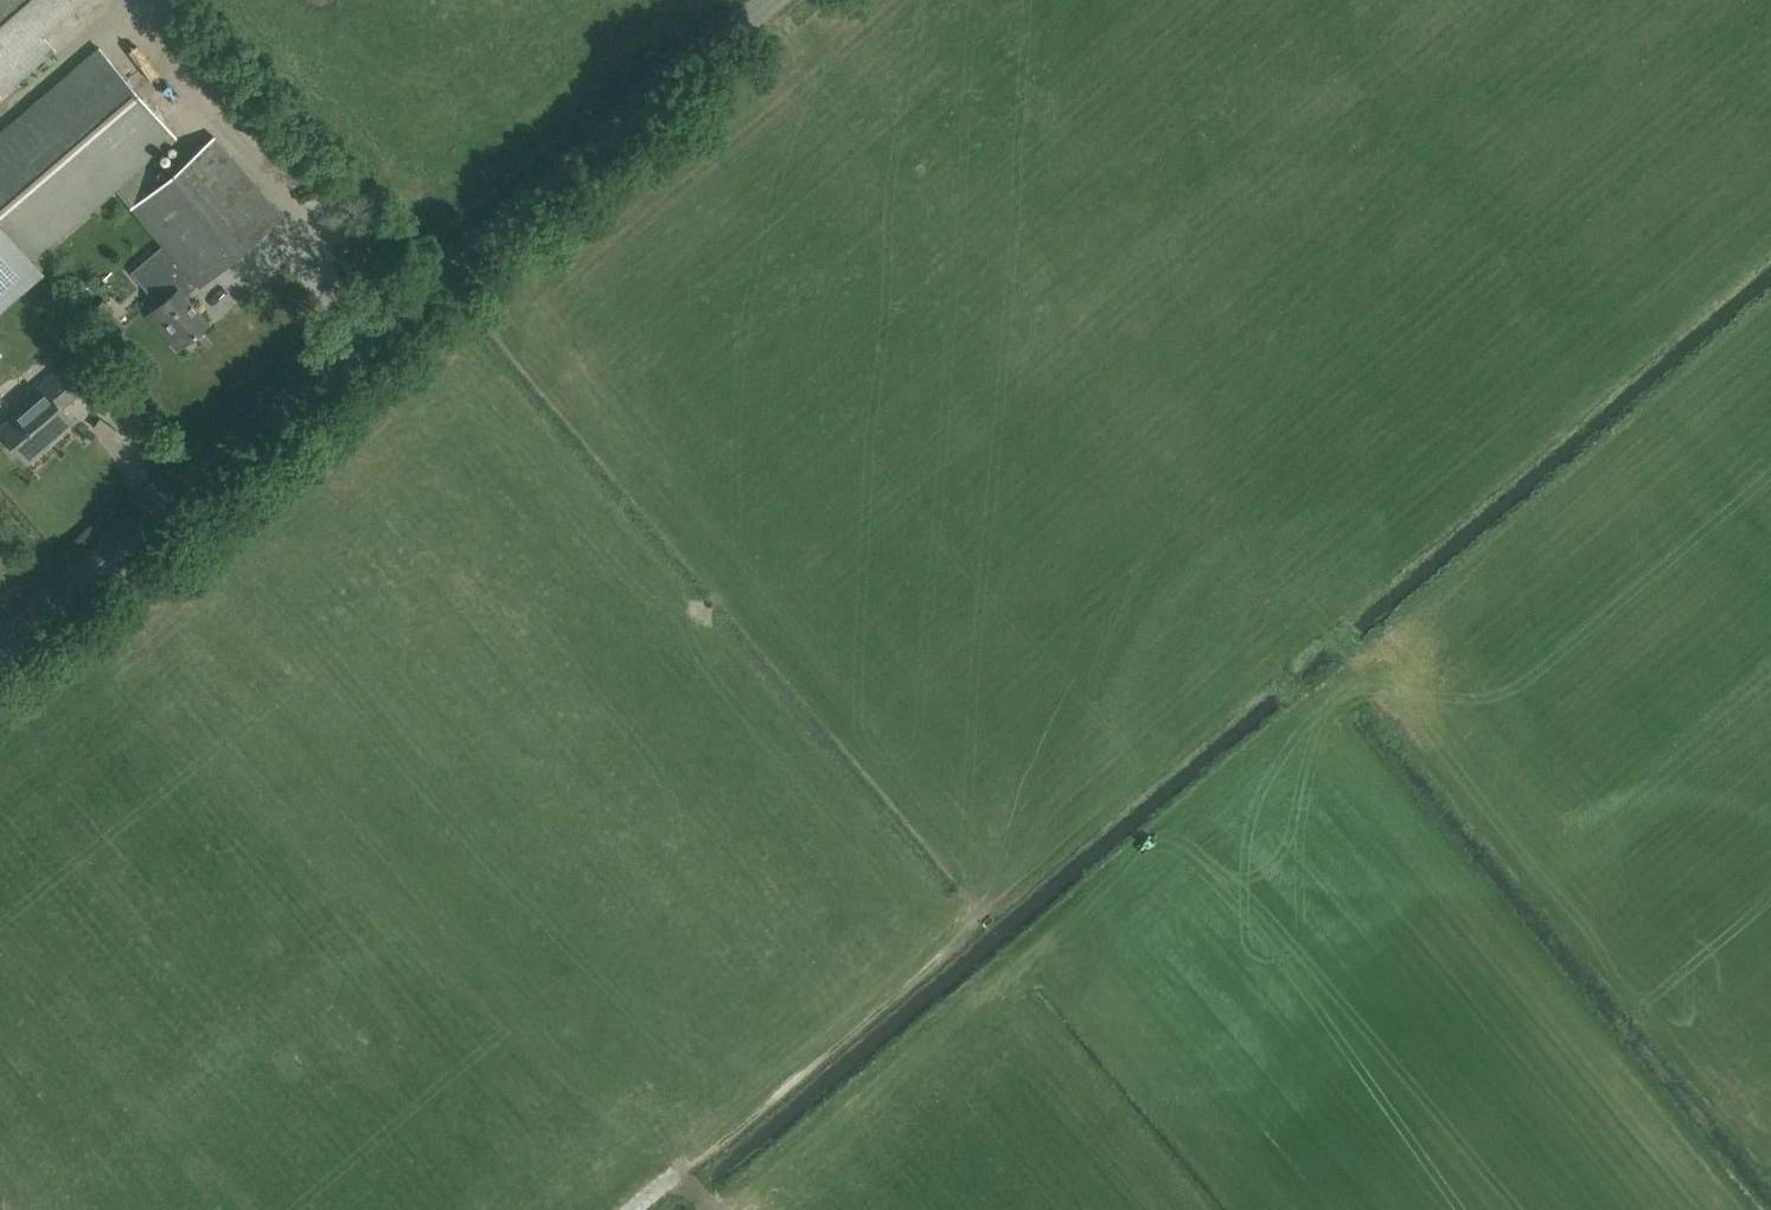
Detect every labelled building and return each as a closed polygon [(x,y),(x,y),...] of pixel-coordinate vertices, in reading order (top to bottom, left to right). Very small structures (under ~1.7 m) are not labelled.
[(21,12),(23,10),(34,24),(65,0),(11,0),(21,12)] [(14,51),(8,44),(20,35),(14,27),(2,36),(0,33),(0,62),(14,51)] [(178,349),(208,323),(185,296),(197,285),(199,287),(282,215),(215,137),(156,187),(140,170),(177,137),(100,47),(0,133),(0,304),(41,269),(33,260),(117,190),(164,245),(132,272),(160,304),(148,315),(178,349)] [(77,393),(57,370),(31,392),(35,396),(0,427),(0,429),(26,459),(72,419),(60,407),(77,393)]
